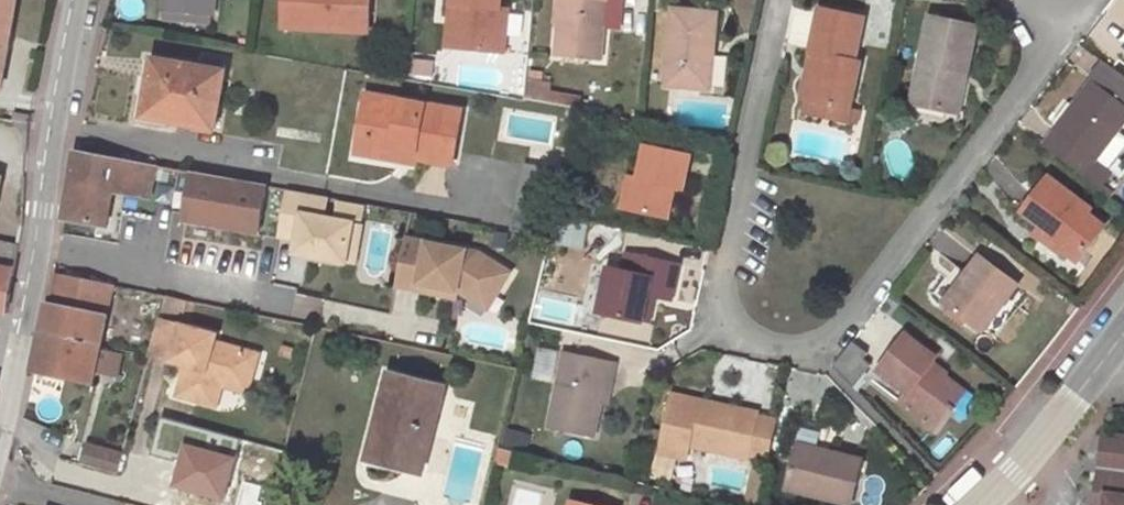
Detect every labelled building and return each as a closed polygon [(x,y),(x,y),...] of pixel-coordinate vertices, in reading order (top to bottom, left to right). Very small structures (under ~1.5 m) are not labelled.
[(1,92),(18,0),(0,0),(0,91),(1,92)] [(163,11),(165,11),(208,16),(213,16),(214,0),(164,0),(163,11)] [(284,27),(368,32),(370,0),(286,0),(284,27)] [(448,25),(456,25),(453,46),(505,52),(509,9),(499,9),(500,0),(450,0),(448,25)] [(555,54),(600,58),(603,29),(605,0),(560,0),(555,54)] [(603,29),(619,30),(622,0),(605,0),(603,29)] [(717,14),(672,9),(666,85),(711,89),(717,14)] [(821,10),(811,54),(815,55),(805,101),(850,110),(855,90),(861,61),(857,60),(865,20),(821,10)] [(165,11),(165,17),(208,21),(208,16),(165,11)] [(959,79),(967,80),(978,26),(929,16),(911,103),(952,111),(959,79)] [(456,25),(448,25),(445,46),(453,46),(456,25)] [(815,55),(811,54),(801,100),(805,101),(815,55)] [(143,117),(215,129),(225,70),(153,58),(143,117)] [(1090,80),(1123,105),(1123,77),(1104,62),(1090,80)] [(960,113),(967,80),(959,79),(952,111),(960,113)] [(1090,80),(1042,145),(1083,175),(1095,159),(1108,169),(1123,147),(1123,138),(1116,132),(1123,121),(1123,105),(1090,80)] [(526,89),(525,100),(551,104),(553,94),(526,89)] [(400,101),(365,94),(364,103),(399,109),(400,101)] [(551,104),(577,109),(579,99),(553,94),(551,104)] [(417,158),(453,164),(462,112),(400,101),(399,109),(364,103),(359,127),(368,129),(364,147),(392,152),(392,147),(418,152),(417,158)] [(850,110),(805,101),(803,114),(848,124),(850,110)] [(368,129),(359,127),(354,153),(362,155),(364,147),(368,129)] [(364,147),(362,155),(390,160),(392,152),(364,147)] [(416,164),(417,158),(418,152),(392,147),(392,152),(390,160),(416,164)] [(689,156),(645,147),(637,180),(629,178),(622,207),(667,216),(672,186),(682,188),(689,156)] [(153,166),(78,152),(73,151),(64,219),(107,225),(110,190),(148,194),(153,166)] [(265,186),(195,173),(187,220),(257,233),(265,186)] [(1093,211),(1048,177),(1023,211),(1042,225),(1038,229),(1079,260),(1105,226),(1090,214),(1093,211)] [(326,197),(285,190),(276,236),(296,239),(294,245),(303,246),(301,255),(344,262),(351,223),(352,219),(361,221),(363,207),(336,203),(333,219),(322,217),(326,197)] [(510,230),(547,237),(552,216),(518,209),(514,208),(510,230)] [(351,223),(344,262),(353,264),(360,224),(351,223)] [(478,249),(402,237),(395,286),(418,290),(419,283),(458,289),(461,290),(470,296),(477,284),(495,294),(509,268),(478,249)] [(7,315),(17,246),(0,242),(0,313),(7,315)] [(293,253),(301,255),(303,246),(294,245),(293,253)] [(649,294),(655,295),(671,299),(678,266),(627,254),(623,271),(608,268),(598,312),(642,321),(649,294)] [(1017,285),(980,256),(946,301),(983,329),(1017,285)] [(84,279),(65,275),(56,273),(49,304),(109,317),(116,285),(84,279)] [(457,296),(458,289),(419,283),(418,290),(457,296)] [(477,284),(470,296),(488,306),(495,294),(477,284)] [(650,323),(655,295),(649,294),(642,321),(650,323)] [(102,346),(109,317),(49,304),(42,333),(102,346)] [(160,320),(150,354),(185,365),(191,367),(188,377),(183,376),(178,396),(216,407),(223,386),(228,387),(230,376),(250,382),(256,354),(214,343),(217,335),(160,320)] [(42,333),(34,373),(94,385),(96,375),(102,350),(102,346),(42,333)] [(906,391),(941,419),(950,407),(952,410),(966,393),(932,366),(935,359),(906,335),(879,370),(883,372),(906,391)] [(853,341),(833,366),(854,387),(872,364),(864,358),(868,353),(853,341)] [(123,355),(102,350),(96,375),(118,380),(123,355)] [(600,403),(609,363),(563,353),(548,426),(593,435),(600,403)] [(617,365),(609,363),(600,403),(609,405),(617,365)] [(185,365),(183,376),(188,377),(191,367),(185,365)] [(878,378),(901,397),(906,391),(883,372),(878,378)] [(388,373),(367,459),(423,473),(444,388),(388,373)] [(230,376),(228,387),(247,392),(250,382),(230,376)] [(933,430),(941,419),(906,391),(901,397),(898,402),(933,430)] [(748,456),(749,448),(757,414),(672,395),(659,453),(686,458),(689,445),(747,458),(748,456)] [(514,435),(501,433),(498,447),(511,450),(514,435)] [(1115,437),(1114,446),(1123,447),(1123,438),(1115,437)] [(118,473),(123,453),(89,443),(84,464),(118,473)] [(862,462),(798,446),(787,487),(850,503),(862,462)] [(1114,446),(1111,470),(1099,468),(1096,490),(1109,493),(1107,504),(1123,504),(1123,447),(1114,446)] [(272,504),(280,474),(261,469),(253,499),(265,502),(272,504)] [(1094,504),(1107,504),(1109,493),(1096,490),(1094,504)]
